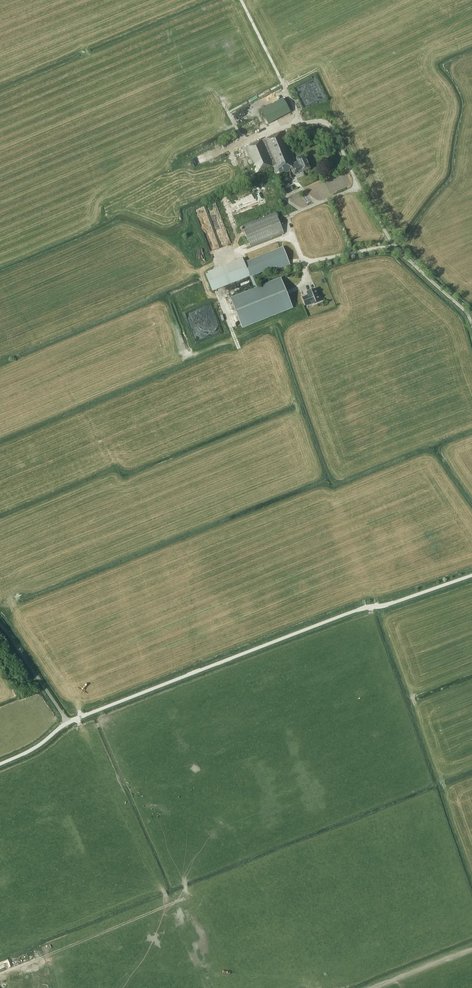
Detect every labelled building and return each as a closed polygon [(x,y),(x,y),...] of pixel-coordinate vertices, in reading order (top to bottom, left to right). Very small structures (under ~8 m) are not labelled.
[(261,110),(269,124),(291,112),(283,98),(261,110)] [(295,160),(283,131),(246,147),(256,173),(272,166),(276,175),(287,170),(291,168),(294,175),(302,171),(302,172),(310,169),(304,155),(297,159),(298,161),(296,162),(294,160),(295,160)] [(197,164),(195,159),(186,162),(188,167),(197,164)] [(291,173),(290,170),(286,172),(287,173),(285,173),(287,178),(289,177),(290,179),(293,177),(291,173)] [(245,198),(230,199),(230,200),(234,213),(237,213),(240,212),(242,212),(247,210),(248,210),(265,204),(265,199),(267,199),(267,198),(263,187),(263,194),(258,194),(258,197),(248,200),(247,198),(245,198)] [(219,208),(210,211),(218,236),(227,233),(219,208)] [(241,226),(250,247),(284,233),(275,212),(241,226)] [(276,266),(277,269),(290,264),(283,247),(244,262),(250,276),(254,287),(259,286),(254,275),(276,266)] [(250,276),(244,262),(243,259),(206,274),(213,291),(250,276)] [(231,299),(242,327),(292,307),(281,279),(231,299)] [(312,303),(312,304),(318,302),(316,296),(317,295),(315,289),(307,292),(309,295),(302,298),(306,305),(312,303)]
